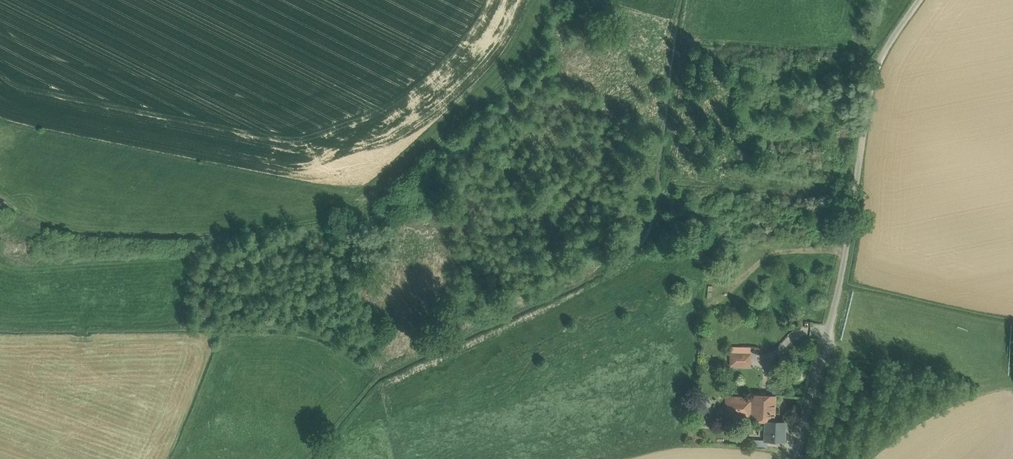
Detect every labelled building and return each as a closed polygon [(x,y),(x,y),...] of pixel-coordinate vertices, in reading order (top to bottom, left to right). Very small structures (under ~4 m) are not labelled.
[(750,354),(731,353),(730,365),(750,366),(750,354)] [(752,398),(751,416),(756,421),(765,422),(765,421),(774,422),(775,396),(752,395),(752,398)] [(751,416),(752,398),(727,397),(726,417),(745,418),(745,417),(746,416),(751,416)] [(774,422),(765,421),(765,422),(764,440),(784,441),(785,422),(774,422)]
